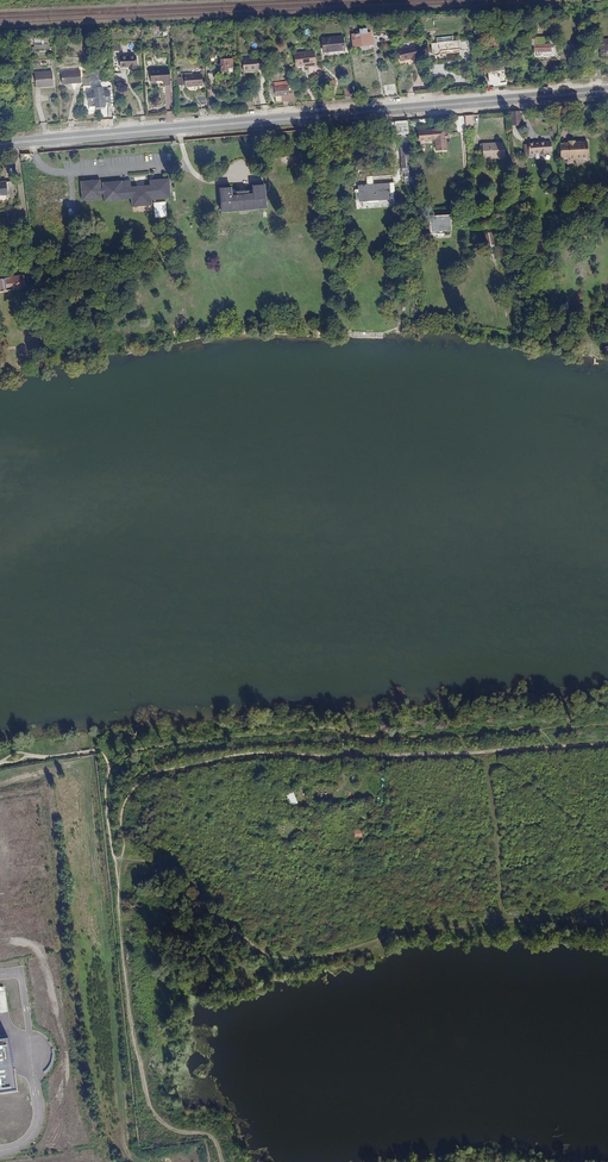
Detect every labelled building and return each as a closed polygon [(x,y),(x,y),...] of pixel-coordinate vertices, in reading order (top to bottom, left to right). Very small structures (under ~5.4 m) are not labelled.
[(370,33),(353,35),(354,46),(369,45),(368,39),(370,39),(370,33)] [(489,38),(489,48),(499,48),(499,34),(494,34),(494,38),(489,38)] [(534,56),(547,56),(547,54),(553,54),(553,45),(543,45),(543,38),(533,38),(533,34),(528,34),(528,46),(533,46),(534,56)] [(322,39),(323,52),(344,50),(343,37),(322,39)] [(439,53),(440,53),(440,51),(459,49),(458,39),(440,42),(440,40),(436,41),(436,42),(431,43),(432,54),(434,56),(437,55),(438,55),(439,54),(439,53)] [(472,49),(471,39),(461,40),(461,50),(472,49)] [(397,49),(400,61),(411,58),(412,60),(417,59),(417,57),(418,56),(416,45),(397,49)] [(316,65),(314,51),(294,53),(296,66),(308,64),(308,67),(316,65)] [(120,56),(121,67),(129,67),(129,69),(136,69),(135,55),(120,56)] [(221,60),(221,71),(227,71),(227,68),(233,68),(232,59),(223,60),(223,58),(221,58),(221,60)] [(243,59),(243,71),(257,71),(257,69),(264,68),(264,58),(257,59),(256,58),(243,59)] [(488,72),(489,84),(505,82),(504,74),(509,74),(507,61),(496,62),(497,71),(488,72)] [(474,72),(473,62),(461,63),(462,72),(474,72)] [(170,85),(170,70),(150,71),(151,81),(164,81),(164,85),(170,85)] [(53,85),(52,71),(34,72),(35,87),(53,85)] [(61,74),(62,84),(81,83),(80,71),(71,72),(71,73),(61,74)] [(564,80),(572,79),(571,71),(563,71),(564,80)] [(177,77),(178,85),(185,85),(185,86),(203,85),(202,74),(192,75),(192,72),(181,73),(181,77),(177,77)] [(275,91),(276,101),(292,100),(292,93),(288,94),(287,82),(274,82),(275,85),(271,85),(272,91),(275,91)] [(384,86),(385,94),(396,92),(395,84),(384,86)] [(94,92),(88,93),(89,104),(90,104),(95,103),(95,106),(95,107),(104,106),(104,102),(110,102),(109,91),(103,92),(103,87),(94,88),(94,92)] [(351,88),(344,89),(344,96),(352,96),(351,88)] [(206,104),(206,96),(195,96),(201,104),(206,104)] [(208,110),(218,109),(217,100),(208,100),(208,110)] [(511,111),(511,124),(519,123),(518,111),(511,111)] [(409,132),(408,122),(406,120),(395,121),(394,123),(395,134),(396,135),(408,134),(409,132)] [(446,151),(444,129),(419,131),(420,140),(432,140),(433,152),(446,151)] [(505,157),(503,141),(482,143),(483,157),(493,156),(494,158),(505,157)] [(528,143),(528,144),(529,152),(529,156),(534,156),(534,153),(539,152),(540,154),(547,154),(546,151),(551,151),(550,142),(546,142),(546,141),(528,143)] [(588,141),(560,141),(561,158),(588,158),(588,141)] [(149,173),(131,173),(131,182),(135,182),(135,178),(149,178),(149,173)] [(13,177),(7,178),(7,177),(0,178),(0,192),(8,191),(8,194),(15,193),(13,177)] [(80,181),(82,200),(102,199),(102,194),(103,194),(104,202),(124,200),(124,199),(131,198),(132,206),(152,205),(152,199),(171,198),(169,178),(150,180),(150,185),(130,187),(130,180),(122,181),(122,180),(102,182),(103,187),(101,188),(100,179),(80,181)] [(361,193),(362,201),(390,199),(389,184),(359,186),(359,193),(361,193)] [(231,192),(231,188),(220,188),(221,204),(220,205),(220,208),(222,210),(222,212),(239,211),(241,213),(248,212),(250,209),(266,208),(266,206),(267,205),(267,202),(265,201),(264,185),(253,186),(253,190),(245,191),(245,189),(239,189),(240,191),(231,192)] [(429,216),(429,229),(450,229),(450,215),(429,216)] [(525,243),(523,230),(517,231),(519,244),(525,243)] [(494,244),(491,232),(485,233),(487,246),(494,244)] [(4,282),(4,281),(7,281),(7,282),(26,280),(24,267),(5,269),(5,270),(0,271),(0,283),(4,282)] [(188,325),(185,300),(179,300),(181,325),(188,325)] [(292,792),(286,795),(290,806),(297,803),(292,792)] [(360,829),(353,830),(355,838),(362,837),(360,829)] [(19,1090),(12,1038),(0,1040),(0,1093),(19,1090)]
